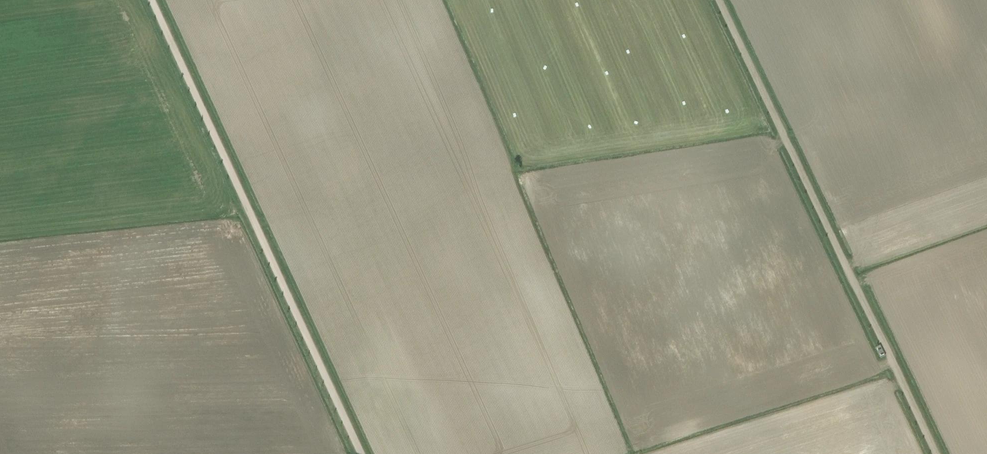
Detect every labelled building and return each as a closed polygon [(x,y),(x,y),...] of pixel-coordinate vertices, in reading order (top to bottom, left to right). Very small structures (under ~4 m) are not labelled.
[(632,442),(636,453),(641,451),(637,440),(632,442)]
